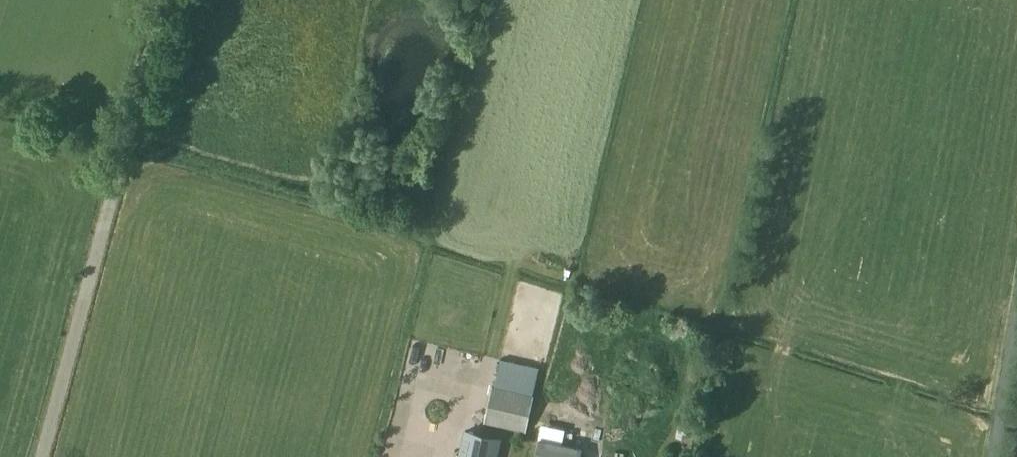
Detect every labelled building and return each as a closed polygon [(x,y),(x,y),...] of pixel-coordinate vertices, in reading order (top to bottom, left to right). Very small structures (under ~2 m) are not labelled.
[(482,422),(525,431),(533,395),(490,385),(482,422)] [(501,437),(465,429),(459,456),(497,456),(501,437)] [(582,446),(540,436),(534,456),(580,456),(582,446)]
